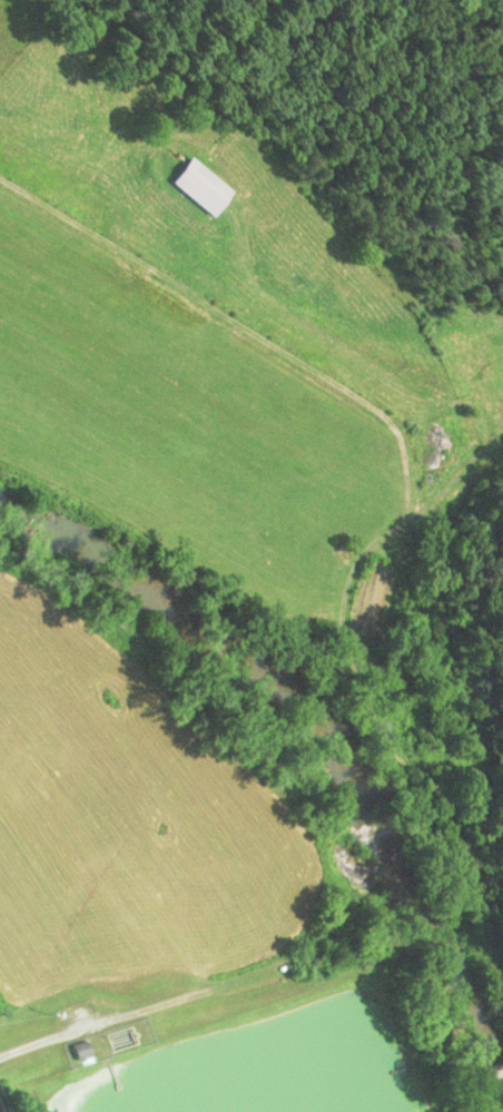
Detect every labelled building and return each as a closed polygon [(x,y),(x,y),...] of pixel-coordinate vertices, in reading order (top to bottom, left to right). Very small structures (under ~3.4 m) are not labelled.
[(231,191),(189,157),(168,182),(209,217),(231,191)] [(481,447),(464,408),(408,433),(426,471),(481,447)] [(75,1059),(89,1055),(85,1040),(71,1045),(75,1059)]
